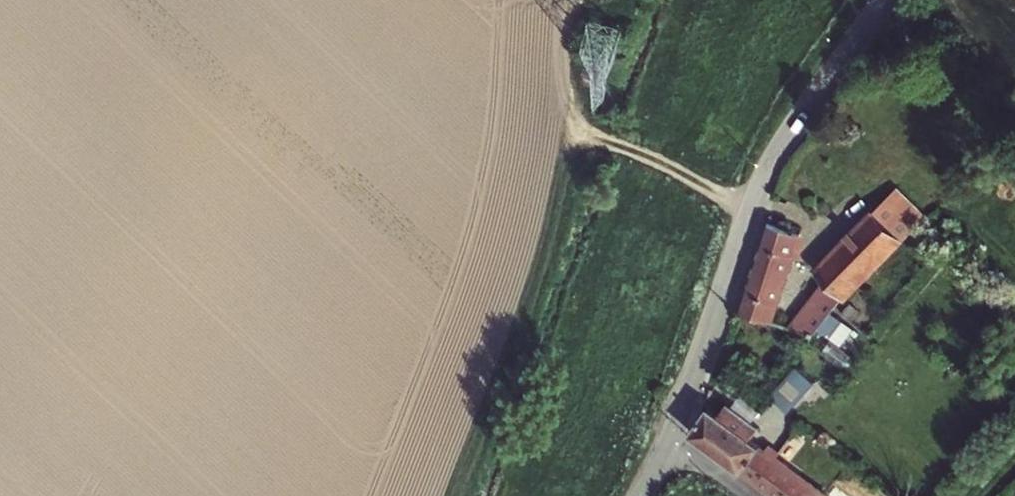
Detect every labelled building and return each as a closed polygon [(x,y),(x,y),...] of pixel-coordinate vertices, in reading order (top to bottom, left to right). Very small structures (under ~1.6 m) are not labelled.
[(809,323),(830,329),(858,294),(939,219),(910,189),(836,264),(845,273),(809,323)] [(753,303),(785,314),(816,225),(783,214),(753,303)] [(769,395),(789,411),(814,380),(794,364),(769,395)] [(774,435),(763,426),(771,415),(742,393),(732,406),(726,401),(709,424),(755,460),(774,435)] [(774,435),(755,460),(797,491),(816,467),(774,435)] [(816,467),(797,491),(803,495),(837,495),(844,488),(816,467)]
